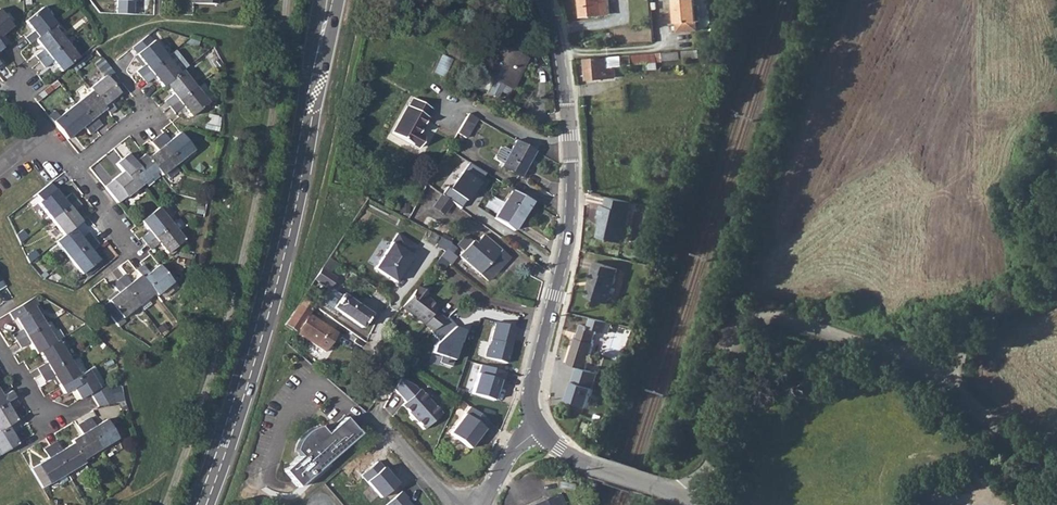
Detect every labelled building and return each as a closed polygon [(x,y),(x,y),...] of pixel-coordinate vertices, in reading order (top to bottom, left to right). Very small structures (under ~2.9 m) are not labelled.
[(135,1),(123,0),(117,0),(116,14),(134,15),(135,1)] [(580,16),(609,14),(607,0),(579,0),(580,16)] [(691,31),(690,22),(696,21),(699,21),(698,5),(695,5),(695,0),(670,0),(672,13),(674,13),(675,20),(676,32),(691,31)] [(32,31),(24,37),(29,43),(34,40),(53,25),(55,23),(43,7),(25,21),(32,31)] [(2,48),(9,43),(2,34),(12,27),(9,23),(0,12),(0,45),(2,48)] [(53,25),(34,40),(42,49),(35,55),(40,62),(65,41),(53,25)] [(149,34),(132,47),(137,53),(153,40),(149,34)] [(141,67),(137,70),(142,77),(167,56),(154,40),(153,40),(137,53),(145,63),(141,67)] [(65,41),(40,62),(45,68),(52,62),(61,71),(78,57),(68,44),(65,41)] [(494,44),(482,69),(494,75),(486,93),(498,99),(504,85),(511,88),(519,71),(514,69),(519,58),(509,54),(510,52),(494,44)] [(699,57),(698,48),(630,55),(631,64),(648,62),(649,69),(656,68),(656,61),(699,57)] [(167,56),(142,77),(147,83),(154,77),(162,86),(165,84),(186,68),(179,58),(176,60),(171,53),(167,56)] [(613,57),(584,59),(586,79),(614,77),(613,57)] [(186,68),(165,84),(173,94),(164,101),(169,107),(195,87),(184,73),(194,64),(193,62),(186,68)] [(105,76),(89,89),(91,91),(105,109),(110,114),(116,109),(109,101),(119,93),(105,76)] [(195,87),(169,107),(174,113),(178,110),(185,120),(208,102),(205,99),(195,87)] [(91,91),(75,104),(96,130),(102,125),(95,117),(105,109),(91,91)] [(407,106),(392,133),(417,147),(422,137),(418,134),(426,120),(428,117),(427,116),(431,108),(428,107),(412,98),(408,107),(407,106)] [(75,104),(59,117),(73,134),(83,127),(90,135),(96,130),(75,104)] [(468,113),(456,133),(465,138),(476,118),(468,113)] [(208,114),(205,129),(216,131),(219,117),(208,114)] [(163,132),(156,137),(177,163),(193,150),(179,132),(169,141),(163,132)] [(157,150),(147,159),(158,172),(161,176),(164,173),(169,179),(178,171),(174,165),(177,163),(156,137),(150,142),(157,150)] [(531,149),(515,140),(509,151),(502,147),(499,148),(494,157),(495,160),(502,163),(501,166),(520,177),(534,151),(531,149)] [(128,154),(121,159),(142,185),(158,172),(147,159),(144,155),(134,162),(128,154)] [(122,171),(111,180),(112,181),(125,198),(142,185),(121,159),(115,164),(122,171)] [(470,163),(451,191),(448,189),(443,196),(453,203),(461,208),(485,174),(470,163)] [(436,167),(426,184),(433,189),(443,171),(436,167)] [(112,181),(104,187),(117,203),(125,198),(112,181)] [(55,190),(37,203),(50,219),(76,199),(71,193),(63,199),(55,190)] [(530,201),(512,190),(494,218),(512,230),(530,201)] [(444,216),(453,203),(443,196),(442,195),(433,208),(444,216)] [(631,203),(605,197),(603,206),(599,205),(597,217),(600,218),(596,235),(622,241),(626,225),(628,225),(632,211),(629,211),(631,203)] [(76,199),(50,219),(63,236),(73,228),(81,222),(73,212),(81,205),(76,199)] [(176,250),(173,247),(184,239),(158,208),(141,221),(149,232),(140,238),(143,241),(147,246),(150,250),(158,244),(166,253),(167,252),(169,255),(176,250)] [(63,236),(55,242),(68,258),(93,238),(88,231),(80,238),(73,228),(63,236)] [(377,270),(397,284),(414,257),(413,257),(419,247),(400,235),(377,270)] [(465,236),(456,246),(458,247),(462,251),(458,255),(487,281),(508,258),(482,235),(474,244),(465,236)] [(93,238),(68,258),(81,274),(98,260),(91,251),(98,244),(93,238)] [(588,287),(586,296),(609,303),(616,278),(618,269),(594,261),(591,269),(593,270),(590,279),(592,280),(590,287),(588,287)] [(138,268),(136,270),(140,275),(154,293),(156,296),(160,292),(165,298),(177,288),(160,268),(158,265),(148,273),(142,265),(138,268)] [(322,268),(314,279),(329,289),(337,278),(322,268)] [(123,275),(118,280),(138,305),(154,293),(140,275),(130,283),(123,275)] [(118,293),(107,301),(108,302),(121,318),(122,319),(138,305),(118,280),(111,285),(118,293)] [(413,290),(400,307),(431,331),(443,319),(432,311),(436,307),(423,297),(425,294),(417,288),(414,291),(413,290)] [(341,294),(332,308),(361,328),(371,314),(341,294)] [(302,298),(284,325),(287,328),(290,330),(301,337),(321,351),(335,332),(307,311),(312,305),(302,298)] [(11,311),(9,312),(13,320),(15,318),(34,307),(30,300),(11,311)] [(108,302),(101,307),(115,323),(121,318),(108,302)] [(20,330),(13,334),(17,341),(45,324),(34,307),(15,318),(22,329),(20,330)] [(439,340),(435,344),(432,354),(442,358),(440,365),(452,369),(464,331),(458,329),(446,317),(443,319),(431,331),(439,340)] [(576,337),(567,363),(586,369),(594,343),(593,342),(597,329),(604,332),(607,324),(590,320),(588,326),(581,324),(577,337),(576,337)] [(508,365),(519,329),(497,322),(490,344),(488,345),(485,358),(508,365)] [(164,323),(159,327),(163,332),(168,328),(164,323)] [(45,324),(17,341),(21,348),(30,342),(36,353),(39,352),(56,342),(45,324)] [(56,342),(39,352),(46,362),(37,368),(41,375),(69,358),(58,340),(56,342)] [(69,358),(41,375),(45,381),(54,376),(60,387),(79,375),(69,358)] [(495,402),(504,373),(482,366),(473,395),(495,402)] [(79,375),(60,387),(65,394),(73,388),(80,399),(91,393),(98,406),(117,403),(108,390),(93,367),(79,375)] [(409,388),(396,382),(390,393),(403,405),(399,409),(424,430),(440,412),(415,391),(414,392),(409,388)] [(14,397),(10,390),(2,396),(0,392),(0,406),(14,397)] [(0,406),(0,430),(17,420),(10,409),(19,404),(14,397),(0,406)] [(591,406),(589,412),(597,414),(599,408),(591,406)] [(488,423),(469,408),(449,434),(468,449),(483,430),(482,429),(488,423)] [(300,456),(284,471),(299,486),(327,461),(359,432),(344,416),(326,432),(319,425),(315,426),(311,428),(307,431),(306,431),(305,433),(304,434),(300,438),(299,440),(298,441),(296,446),(295,450),(300,456)] [(90,417),(83,421),(100,449),(118,438),(106,419),(95,425),(90,417)] [(0,430),(0,455),(19,443),(12,432),(20,427),(17,420),(0,430)] [(82,433),(71,440),(72,444),(82,459),(100,449),(83,421),(77,425),(82,433)] [(585,421),(583,427),(591,430),(592,423),(585,421)] [(56,441),(50,445),(67,473),(84,463),(82,459),(72,444),(61,450),(56,441)] [(48,458),(37,464),(49,484),(57,479),(64,475),(67,473),(50,445),(43,449),(48,458)] [(366,457),(354,468),(383,500),(395,489),(398,486),(376,462),(373,465),(366,457)] [(37,464),(30,468),(41,487),(49,484),(37,464)] [(559,481),(557,487),(574,492),(576,486),(559,481)] [(384,504),(408,504),(403,500),(406,497),(400,490),(384,504)] [(557,495),(533,504),(562,504),(557,495)]
